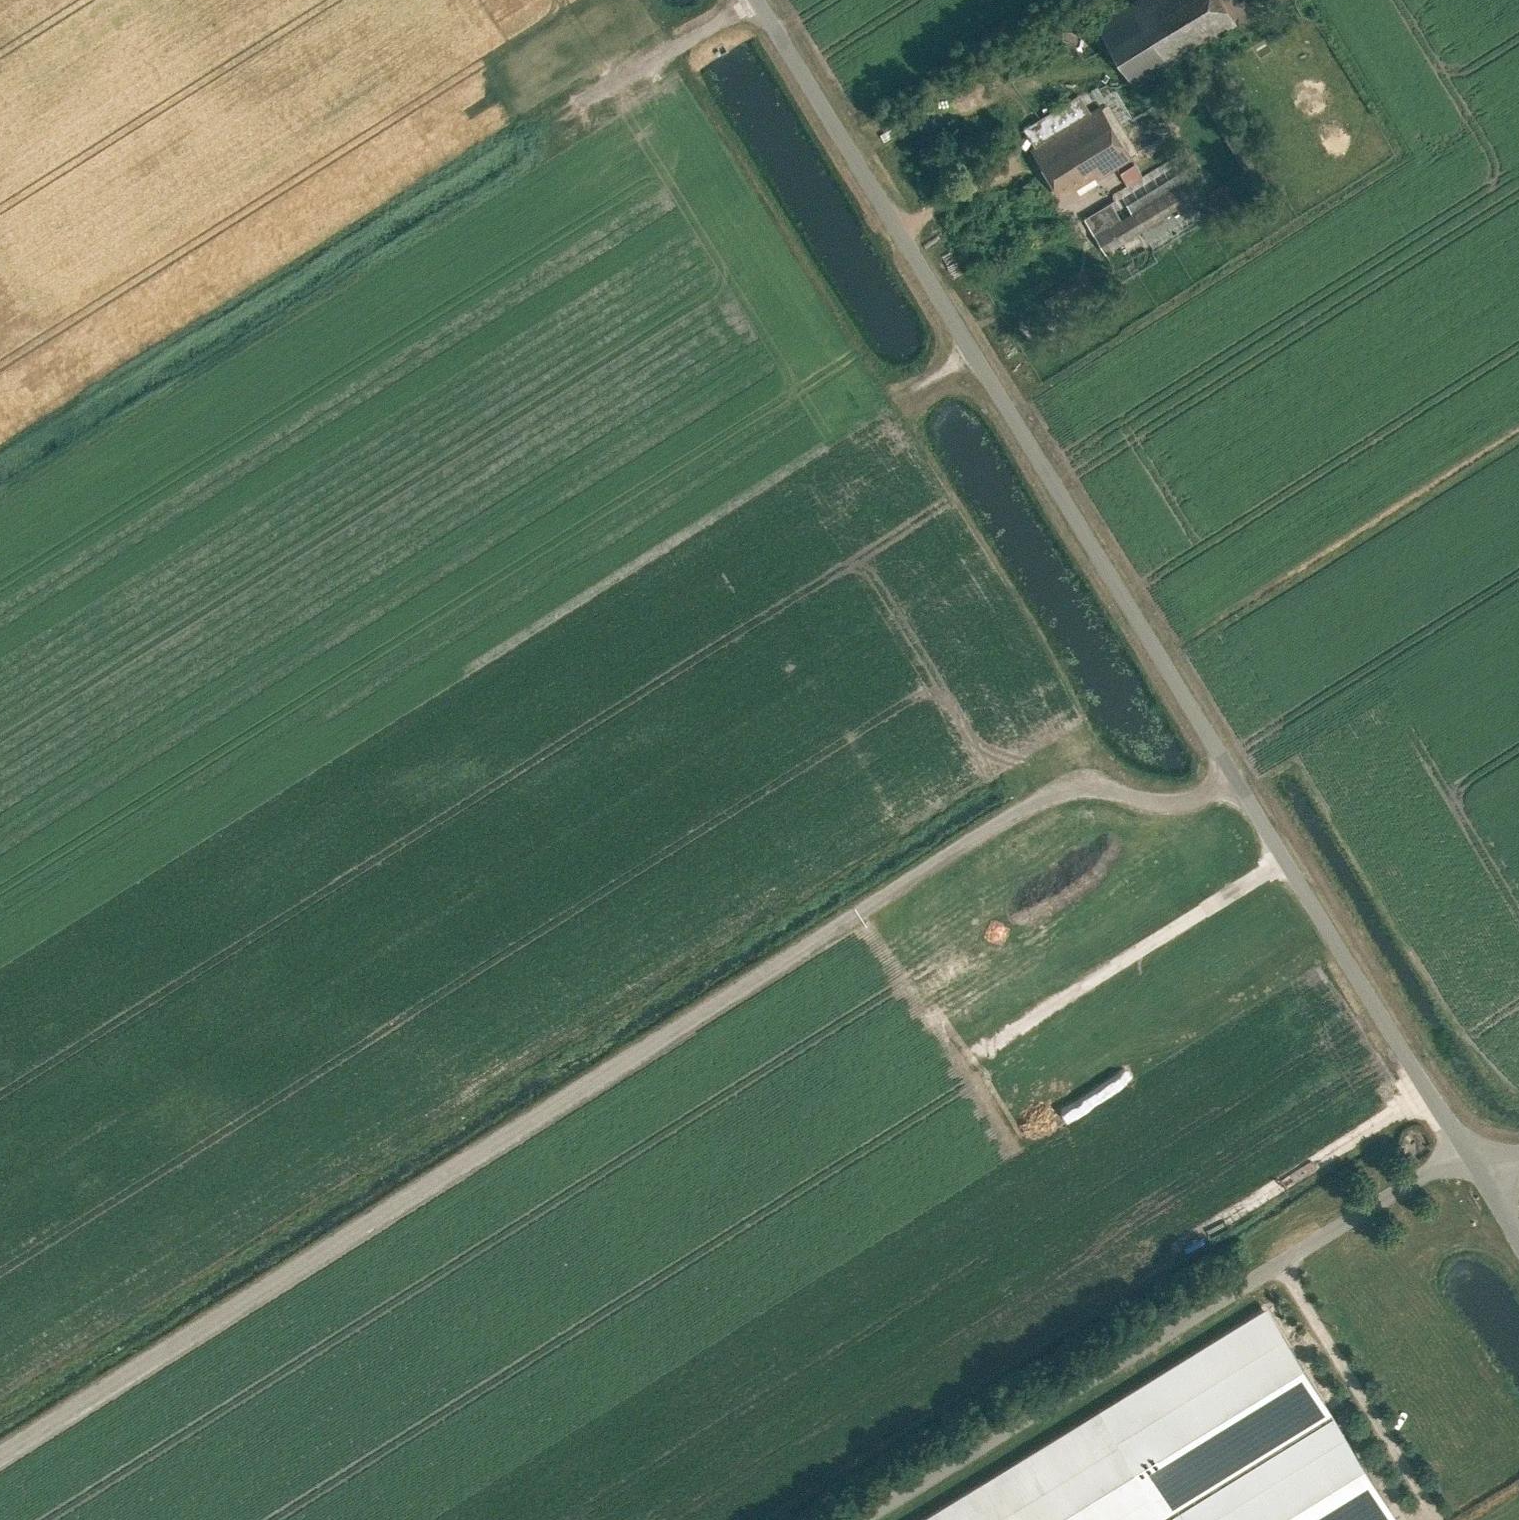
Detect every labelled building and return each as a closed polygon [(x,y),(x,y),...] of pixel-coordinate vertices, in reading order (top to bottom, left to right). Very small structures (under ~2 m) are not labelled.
[(1236,23),(1222,0),(1135,0),(1096,24),(1134,85),(1236,23)] [(1101,107),(1091,112),(1032,147),(1060,196),(1095,174),(1098,177),(1131,157),(1101,107)] [(1120,172),(1128,185),(1142,176),(1134,163),(1120,172)] [(1190,165),(1127,203),(1131,210),(1119,217),(1111,202),(1085,217),(1094,233),(1105,251),(1205,191),(1190,165)] [(1401,1519),(1270,1306),(1099,1410),(920,1519),(1399,1519),(1401,1519)]
